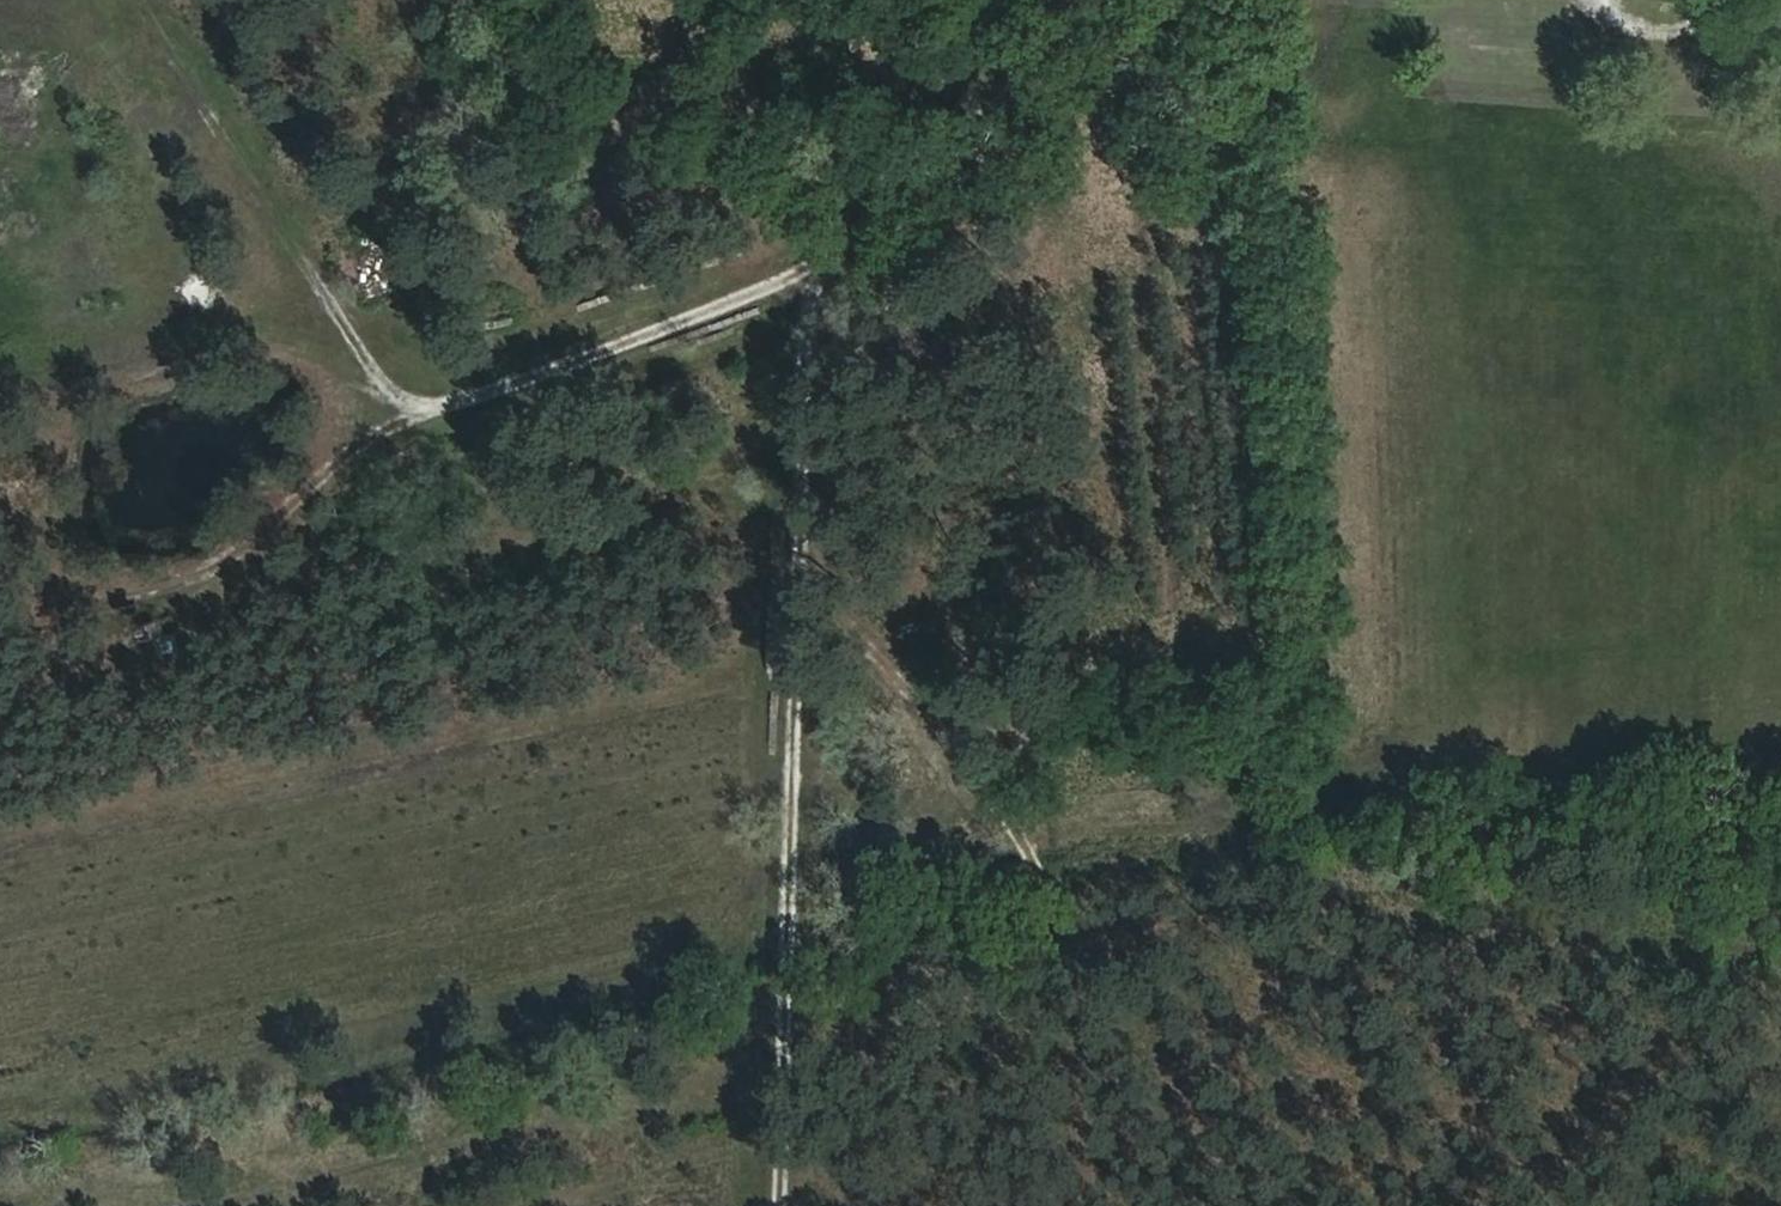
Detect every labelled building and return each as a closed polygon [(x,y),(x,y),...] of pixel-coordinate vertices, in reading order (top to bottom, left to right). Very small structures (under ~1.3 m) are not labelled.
[(159,655),(184,652),(182,636),(157,639),(159,655)]
